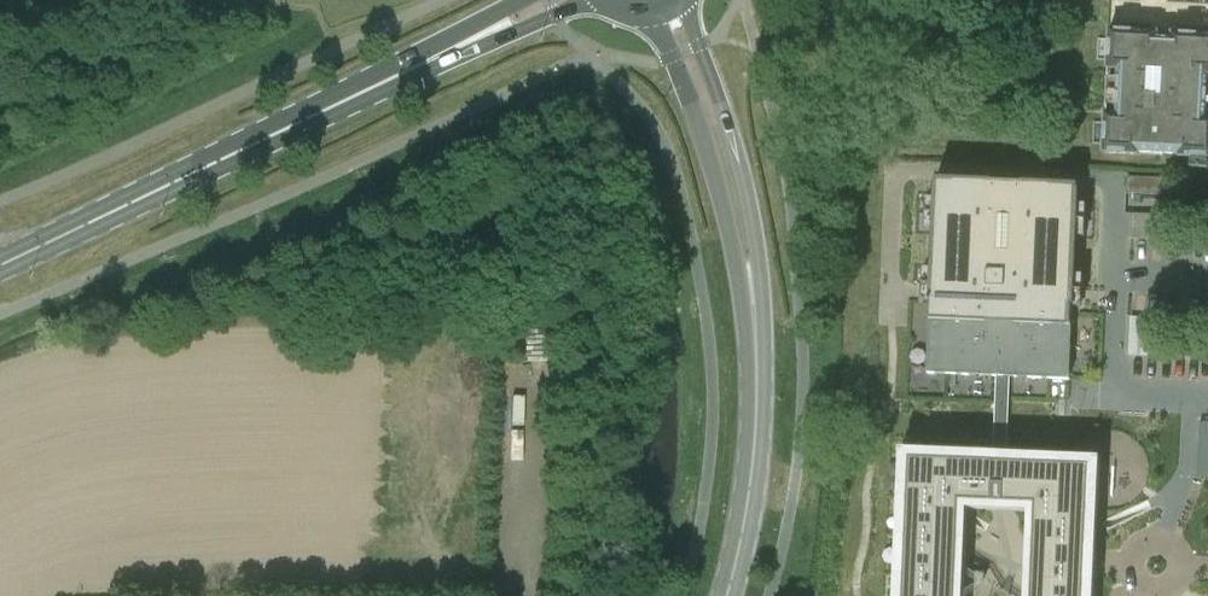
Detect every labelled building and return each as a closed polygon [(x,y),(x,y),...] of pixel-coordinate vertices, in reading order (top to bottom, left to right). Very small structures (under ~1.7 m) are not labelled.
[(1152,32),(1109,30),(1107,69),(1118,69),(1115,114),(1104,113),(1102,152),(1138,154),(1138,151),(1178,154),(1178,156),(1207,158),(1207,118),(1205,118),(1207,74),(1207,35),(1171,33),(1171,38),(1157,37),(1157,32),(1152,32)] [(1077,184),(936,178),(928,373),(1069,379),(1077,184)] [(1015,377),(1002,376),(999,452),(907,448),(901,595),(958,595),(961,494),(1044,497),(1041,595),(1098,595),(1103,456),(1011,452),(1015,377)]
